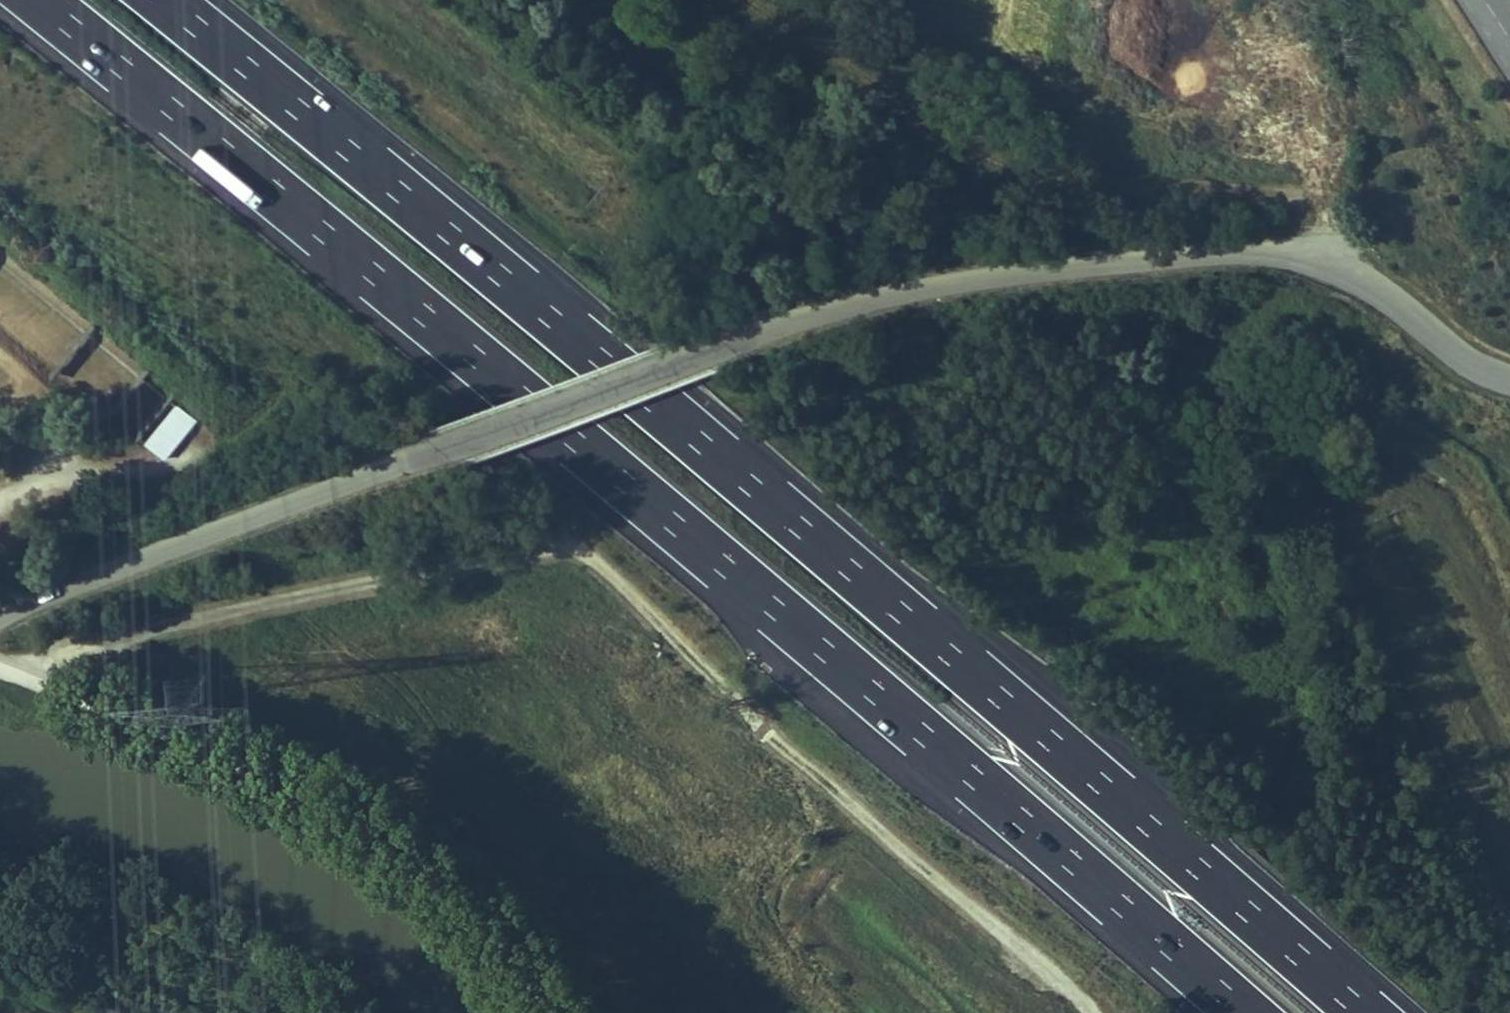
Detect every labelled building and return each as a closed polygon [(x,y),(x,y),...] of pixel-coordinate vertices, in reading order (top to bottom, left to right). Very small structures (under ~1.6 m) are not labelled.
[(195,419),(173,401),(141,441),(163,459),(195,419)]
